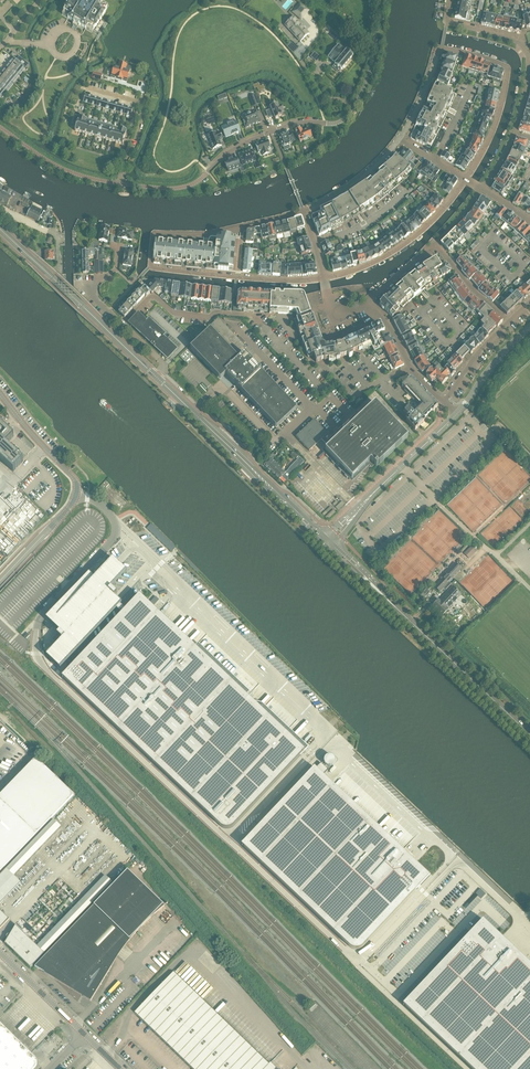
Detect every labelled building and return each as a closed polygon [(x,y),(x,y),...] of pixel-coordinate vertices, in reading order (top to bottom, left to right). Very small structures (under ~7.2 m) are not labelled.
[(64,10),(71,14),(68,19),(74,22),(74,23),(79,26),(79,25),(80,26),(85,29),(88,24),(96,29),(98,26),(105,14),(105,13),(106,11),(102,8),(103,6),(94,0),(95,0),(69,0),(66,6),(64,10)] [(292,12),(301,20),(308,11),(299,4),(292,12)] [(471,7),(458,4),(456,11),(470,14),(470,11),(471,11),(471,10),(471,7)] [(470,14),(456,11),(456,14),(454,13),(453,17),(455,17),(454,18),(461,20),(466,21),(467,14),(470,14)] [(481,25),(488,26),(491,14),(484,12),(481,25)] [(494,28),(497,15),(491,14),(488,26),(494,28)] [(497,15),(494,28),(501,29),(504,15),(503,15),(503,17),(497,15)] [(507,31),(510,17),(504,15),(501,29),(507,31)] [(293,17),(285,25),(300,42),(309,34),(304,29),(305,28),(301,24),(300,25),(293,17)] [(516,21),(517,18),(510,17),(507,31),(514,32),(516,21)] [(516,21),(514,32),(520,34),(522,28),(525,27),(524,23),(516,21)] [(334,65),(341,70),(353,56),(350,53),(351,53),(350,52),(349,52),(347,50),(346,51),(338,45),(328,57),(333,62),(334,61),(336,63),(334,65)] [(457,58),(447,55),(444,63),(454,66),(457,58)] [(472,58),(465,56),(462,67),(468,69),(472,58)] [(9,64),(8,66),(15,73),(18,75),(24,67),(25,68),(28,64),(19,57),(17,61),(14,58),(11,62),(9,64)] [(472,58),(468,70),(474,72),(478,60),(472,58)] [(478,60),(474,72),(481,74),(481,73),(485,62),(478,60)] [(491,64),(485,62),(481,73),(487,75),(491,64)] [(126,65),(120,63),(118,68),(114,67),(112,74),(116,75),(116,77),(122,79),(122,81),(126,82),(127,78),(129,72),(125,70),(126,65)] [(442,71),(452,76),(452,75),(451,75),(454,66),(444,63),(441,71),(442,71)] [(15,73),(8,66),(1,74),(12,82),(18,75),(15,73)] [(497,68),(490,66),(486,80),(493,82),(494,79),(497,68)] [(504,70),(497,68),(494,79),(501,81),(504,70)] [(442,71),(439,79),(449,83),(452,76),(442,71)] [(1,74),(0,76),(0,86),(5,90),(12,82),(1,74)] [(449,83),(439,79),(436,85),(446,90),(449,83)] [(436,85),(435,85),(427,103),(421,115),(420,114),(417,120),(418,121),(410,137),(411,138),(411,139),(430,148),(431,149),(456,94),(446,90),(436,85)] [(499,92),(486,90),(485,96),(497,98),(499,92)] [(85,95),(83,102),(90,104),(92,97),(85,95)] [(497,98),(485,96),(484,101),(496,104),(497,98)] [(92,97),(90,104),(95,106),(97,106),(99,99),(97,99),(92,97)] [(99,99),(97,106),(104,108),(106,101),(99,99)] [(106,101),(104,108),(107,109),(110,110),(112,103),(109,102),(106,101)] [(496,104),(484,101),(483,107),(495,111),(496,104)] [(112,103),(110,110),(117,112),(119,105),(112,103)] [(277,104),(270,107),(271,110),(269,111),(271,117),(274,116),(275,119),(282,116),(281,113),(284,112),(281,105),(278,107),(277,104)] [(119,105),(117,112),(119,113),(124,114),(126,107),(121,105),(119,105)] [(126,107),(124,114),(131,116),(133,109),(126,107)] [(495,111),(483,107),(481,112),(492,117),(495,111)] [(248,116),(242,118),(246,128),(261,122),(257,112),(251,114),(248,115),(248,116)] [(489,122),(492,117),(479,112),(477,117),(489,122)] [(80,116),(78,121),(75,131),(82,133),(86,119),(87,118),(80,116)] [(489,122),(477,117),(475,123),(487,128),(489,122)] [(521,123),(529,126),(529,119),(523,117),(521,123)] [(88,135),(93,121),(86,119),(82,133),(88,135)] [(93,121),(88,135),(95,137),(99,122),(93,121)] [(238,133),(241,132),(236,121),(235,121),(235,122),(227,125),(227,127),(223,129),(223,130),(222,130),(225,137),(226,137),(226,138),(231,136),(237,134),(238,134),(238,133)] [(95,137),(102,139),(103,139),(107,125),(99,122),(95,137)] [(487,128),(475,123),(472,128),(484,133),(487,128)] [(521,123),(518,131),(529,135),(529,126),(521,123)] [(107,125),(103,139),(109,141),(113,126),(107,125)] [(113,126),(109,141),(115,142),(119,128),(115,127),(113,126)] [(214,127),(206,130),(213,149),(221,146),(219,140),(222,139),(220,132),(216,133),(214,127)] [(122,144),(122,145),(123,145),(126,134),(125,134),(126,130),(119,128),(115,142),(122,144)] [(484,133),(472,128),(470,134),(483,139),(484,133)] [(301,129),(294,130),(297,135),(296,135),(300,142),(312,137),(310,134),(311,133),(310,132),(308,129),(302,132),(301,129)] [(288,132),(279,136),(285,152),(291,149),(289,145),(292,144),(291,142),(295,141),(292,135),(289,136),(288,132)] [(483,139),(471,135),(469,140),(481,146),(483,139)] [(516,138),(514,145),(527,149),(529,142),(516,138)] [(261,152),(263,156),(269,154),(268,149),(271,148),(268,140),(255,145),(258,153),(261,152)] [(481,146),(469,140),(466,145),(477,152),(481,146)] [(474,157),(477,152),(466,145),(463,150),(474,157)] [(514,145),(511,151),(523,156),(526,149),(527,150),(527,149),(514,145)] [(252,150),(239,155),(243,166),(256,161),(252,150)] [(399,153),(396,156),(406,165),(413,156),(407,150),(402,156),(399,153)] [(474,157),(463,150),(460,155),(470,161),(471,162),(474,157)] [(523,156),(511,151),(508,158),(519,162),(522,156),(523,156)] [(447,161),(450,156),(443,152),(440,157),(447,161)] [(470,161),(460,155),(457,160),(467,166),(470,161)] [(312,217),(319,236),(343,225),(361,214),(380,201),(408,177),(413,170),(406,165),(396,156),(391,161),(366,183),(349,194),(342,198),(339,200),(333,204),(321,210),(312,215),(311,216),(312,217)] [(519,162),(508,158),(506,164),(516,169),(519,162)] [(229,162),(225,163),(228,171),(239,167),(241,173),(244,172),(241,165),(239,166),(237,159),(233,160),(232,159),(228,160),(229,162)] [(467,166),(456,159),(453,165),(464,172),(467,166)] [(427,162),(424,166),(419,174),(425,178),(433,166),(427,162)] [(516,169),(506,164),(502,169),(512,175),(516,169)] [(439,171),(433,166),(426,177),(434,183),(439,177),(436,175),(439,171)] [(512,175),(502,169),(498,175),(509,183),(514,177),(512,175)] [(457,182),(447,175),(443,181),(447,184),(442,190),(448,194),(457,182)] [(509,183),(498,175),(494,181),(506,189),(509,183)] [(506,189),(496,183),(494,185),(493,185),(491,188),(502,196),(506,189)] [(8,195),(11,191),(9,190),(9,189),(5,187),(3,190),(7,193),(6,194),(1,192),(0,194),(0,203),(7,206),(12,197),(8,195)] [(520,204),(524,196),(519,192),(513,203),(518,207),(520,204)] [(443,200),(433,193),(429,198),(439,206),(443,200)] [(426,203),(434,211),(439,206),(429,198),(427,196),(423,200),(425,202),(426,203)] [(529,206),(529,199),(524,196),(520,204),(528,209),(529,206)] [(477,203),(488,210),(492,204),(482,197),(477,203)] [(435,212),(434,211),(426,203),(422,207),(431,216),(435,212)] [(477,203),(473,209),(485,217),(483,215),(487,209),(488,210),(477,203)] [(431,216),(422,207),(420,205),(416,210),(418,212),(426,220),(431,216)] [(30,210),(30,209),(26,216),(38,222),(42,215),(38,213),(40,210),(32,206),(30,210)] [(506,212),(501,208),(495,216),(500,220),(500,219),(506,212)] [(50,211),(45,209),(39,222),(44,224),(44,223),(47,224),(47,225),(49,225),(49,228),(51,229),(52,219),(48,218),(47,219),(46,218),(50,211)] [(485,217),(473,209),(469,214),(480,223),(485,217)] [(512,214),(507,210),(506,212),(500,219),(500,220),(505,223),(512,214)] [(421,225),(426,220),(418,212),(414,216),(421,225)] [(480,223),(469,214),(465,220),(476,229),(480,223)] [(517,218),(512,214),(505,223),(509,227),(517,218)] [(421,225),(414,216),(413,216),(408,220),(416,230),(421,225)] [(294,221),(297,231),(303,229),(304,228),(304,227),(301,219),(301,218),(300,218),(299,218),(295,219),(294,220),(294,221)] [(522,222),(517,218),(509,227),(514,231),(522,222)] [(293,220),(287,222),(290,233),(297,231),(294,221),(293,220)] [(476,229),(465,220),(460,224),(469,233),(475,228),(476,229)] [(414,231),(416,230),(408,221),(403,225),(410,234),(411,234),(414,231)] [(287,222),(280,223),(283,234),(290,233),(287,222)] [(526,227),(522,222),(514,231),(519,235),(526,227)] [(280,223),(274,225),(276,236),(283,234),(280,223)] [(404,238),(410,234),(403,225),(402,224),(397,228),(405,237),(404,238)] [(469,233),(460,224),(455,229),(464,239),(469,233)] [(274,225),(266,226),(269,238),(276,236),(274,225)] [(266,226),(259,228),(260,234),(262,239),(269,238),(266,226)] [(110,228),(102,227),(99,241),(107,243),(109,234),(111,235),(112,229),(110,229),(110,228)] [(399,242),(404,238),(397,227),(391,231),(392,232),(399,242)] [(526,227),(519,235),(523,239),(529,232),(529,230),(526,227)] [(259,228),(247,231),(246,243),(253,244),(254,235),(260,234),(259,228)] [(464,239),(455,229),(450,234),(458,242),(459,243),(464,239)] [(119,231),(115,230),(115,234),(118,235),(118,238),(132,241),(133,233),(119,230),(119,231)] [(399,242),(392,232),(387,236),(394,245),(399,242)] [(453,247),(458,242),(450,234),(445,239),(453,247)] [(388,248),(394,245),(387,236),(382,239),(388,248)] [(163,242),(155,241),(153,260),(214,266),(214,267),(218,268),(218,270),(228,271),(229,269),(233,269),(235,241),(233,241),(233,238),(219,237),(219,240),(217,240),(216,247),(206,246),(205,246),(168,242),(168,239),(163,239),(163,242)] [(297,241),(299,248),(310,245),(308,238),(304,239),(300,240),(297,241)] [(383,252),(388,248),(381,238),(376,242),(376,243),(377,242),(383,252)] [(453,247),(445,239),(441,244),(442,245),(441,246),(443,248),(444,247),(448,252),(453,247)] [(329,241),(321,244),(325,256),(333,253),(329,241)] [(384,253),(383,252),(377,242),(376,243),(372,246),(378,257),(384,253)] [(310,245),(299,248),(301,255),(312,252),(310,245)] [(372,259),(378,257),(372,246),(367,248),(372,259)] [(130,252),(125,251),(123,265),(131,267),(134,252),(133,252),(134,249),(130,248),(130,252)] [(366,262),(372,259),(367,248),(361,250),(366,262)] [(253,251),(245,250),(244,261),(251,262),(253,251)] [(353,264),(358,263),(356,250),(349,252),(350,253),(353,264)] [(359,264),(366,262),(361,250),(356,252),(359,263),(358,263),(359,264)] [(88,251),(82,251),(83,262),(89,262),(88,256),(90,256),(92,256),(94,257),(95,251),(90,251),(88,251)] [(53,252),(45,252),(45,260),(53,260),(53,256),(53,252)] [(353,264),(350,253),(344,255),(345,261),(347,267),(353,265),(353,264)] [(427,291),(428,291),(440,283),(438,280),(451,271),(440,254),(438,256),(438,257),(428,264),(422,267),(414,272),(395,288),(379,304),(392,318),(408,302),(423,290),(424,290),(425,289),(427,291)] [(456,262),(463,270),(468,265),(461,257),(456,262)] [(348,268),(347,267),(345,261),(338,263),(337,258),(330,260),(333,272),(348,268)] [(251,262),(244,261),(243,272),(250,273),(251,262)] [(89,262),(83,262),(83,274),(89,273),(94,273),(94,268),(89,268),(89,262)] [(315,263),(308,264),(310,275),(317,274),(315,263)] [(463,270),(461,271),(465,275),(474,268),(470,263),(468,265),(463,270)] [(266,264),(259,264),(259,265),(258,275),(265,276),(266,264)] [(273,265),(266,264),(265,276),(272,276),(273,265)] [(273,265),(272,276),(280,276),(281,265),(273,264),(273,265)] [(301,264),(294,265),(295,276),(302,276),(301,265),(301,264)] [(301,265),(302,276),(310,275),(308,264),(301,265)] [(294,265),(287,266),(287,277),(295,276),(294,265)] [(465,275),(470,280),(479,272),(475,267),(474,268),(465,275)] [(479,272),(471,279),(475,284),(483,276),(479,271),(479,272)] [(447,281),(451,286),(460,280),(456,274),(447,281)] [(482,277),(483,276),(475,284),(479,289),(486,282),(482,277)] [(451,286),(455,291),(464,285),(460,280),(451,286)] [(155,281),(147,289),(150,293),(152,294),(154,292),(157,288),(155,281)] [(155,281),(157,288),(158,290),(165,291),(167,282),(155,281)] [(173,283),(167,282),(165,291),(165,294),(171,295),(172,295),(173,283)] [(491,286),(486,282),(478,290),(483,294),(490,287),(491,286)] [(180,284),(173,283),(172,295),(171,295),(171,297),(178,298),(180,284)] [(186,285),(180,284),(178,298),(184,299),(186,285)] [(529,294),(529,289),(527,285),(526,285),(525,284),(521,289),(528,296),(529,294)] [(193,286),(186,285),(184,299),(191,300),(193,286)] [(457,297),(459,295),(467,289),(464,285),(455,291),(454,292),(457,297)] [(200,287),(193,286),(191,300),(198,300),(200,287)] [(147,289),(144,287),(140,291),(145,296),(146,297),(150,293),(147,289)] [(206,288),(200,287),(198,300),(205,301),(206,288)] [(494,291),(490,287),(483,294),(488,298),(494,291)] [(521,289),(519,287),(515,291),(523,299),(523,300),(528,296),(521,289)] [(213,289),(206,288),(205,301),(211,302),(213,289)] [(219,289),(213,289),(211,302),(218,303),(219,289)] [(226,290),(219,289),(218,303),(224,304),(226,290)] [(459,295),(463,301),(471,295),(467,289),(459,295)] [(140,291),(139,290),(135,295),(141,300),(145,296),(140,291)] [(233,291),(226,290),(224,304),(231,304),(233,291)] [(499,295),(494,291),(488,298),(492,302),(499,295)] [(523,299),(515,291),(511,295),(519,303),(523,299)] [(271,294),(240,292),(238,294),(237,308),(243,308),(243,312),(254,312),(254,309),(260,309),(260,313),(264,313),(264,309),(270,309),(270,313),(271,313),(271,311),(276,311),(278,312),(279,295),(271,294)] [(141,300),(135,295),(131,299),(137,305),(141,300)] [(279,295),(278,312),(278,314),(292,314),(292,312),(298,313),(304,311),(303,309),(307,307),(304,300),(303,298),(301,296),(298,296),(287,295),(287,296),(279,295)] [(461,303),(467,308),(476,299),(471,295),(463,301),(461,303)] [(519,303),(511,295),(507,299),(506,298),(515,307),(519,303)] [(515,307),(506,298),(502,302),(504,304),(511,311),(515,307)] [(137,305),(131,299),(127,304),(133,309),(137,305)] [(480,303),(476,299),(467,308),(472,312),(474,310),(480,303)] [(474,310),(479,314),(486,307),(481,302),(480,303),(474,310)] [(133,309),(127,304),(123,308),(129,313),(133,309)] [(511,311),(504,304),(500,308),(507,315),(511,311)] [(487,335),(496,326),(497,327),(502,322),(486,307),(479,314),(485,319),(481,323),(484,327),(482,329),(487,335)] [(129,313),(123,308),(118,313),(124,318),(129,313)] [(324,360),(336,358),(333,342),(327,343),(326,343),(325,342),(323,341),(317,326),(313,313),(308,315),(307,314),(300,317),(300,318),(294,320),(298,331),(299,333),(299,335),(299,334),(308,357),(313,355),(316,363),(321,361),(321,359),(323,358),(324,360)] [(138,314),(129,323),(168,359),(176,349),(163,337),(166,334),(149,318),(146,321),(138,314)] [(395,326),(404,321),(401,315),(392,320),(395,326)] [(194,348),(195,349),(194,350),(194,351),(194,352),(195,353),(196,354),(197,354),(198,354),(199,354),(199,353),(202,356),(201,357),(201,358),(201,359),(201,360),(202,361),(203,361),(204,361),(205,361),(206,361),(206,360),(209,363),(208,364),(208,365),(208,366),(208,367),(209,368),(210,368),(210,369),(211,369),(212,368),(213,368),(216,371),(215,371),(215,372),(214,372),(214,373),(215,373),(215,374),(216,375),(217,376),(218,376),(219,375),(224,371),(226,372),(225,373),(234,383),(229,388),(231,390),(236,395),(238,393),(243,389),(276,424),(293,409),(250,364),(249,365),(246,362),(249,359),(244,354),(243,355),(241,353),(246,347),(219,318),(211,325),(214,329),(194,348)] [(407,326),(404,321),(395,326),(398,331),(407,326)] [(366,328),(354,334),(362,351),(372,346),(374,351),(384,347),(392,342),(389,336),(385,337),(384,334),(380,325),(367,331),(366,328)] [(410,331),(407,326),(398,331),(401,336),(410,331)] [(477,333),(484,340),(489,336),(487,335),(482,329),(481,328),(476,332),(477,333)] [(413,337),(414,336),(411,331),(410,331),(401,336),(404,341),(413,337)] [(472,338),(479,345),(484,340),(477,333),(472,338)] [(339,341),(333,342),(336,358),(344,357),(348,355),(349,358),(352,356),(351,353),(361,348),(354,334),(339,341)] [(413,337),(404,341),(407,347),(416,342),(413,337)] [(472,338),(468,342),(475,349),(479,345),(472,338)] [(469,352),(470,354),(475,349),(468,342),(467,341),(462,346),(464,347),(469,352)] [(384,347),(386,352),(396,348),(393,342),(392,342),(384,347)] [(418,347),(416,342),(407,347),(410,352),(412,351),(418,347)] [(412,351),(416,359),(417,360),(425,355),(420,346),(418,347),(412,351)] [(468,353),(469,352),(464,347),(460,351),(456,354),(456,355),(461,360),(465,356),(468,353)] [(396,348),(386,352),(389,358),(398,354),(396,348)] [(456,355),(456,354),(455,353),(450,358),(451,359),(458,366),(463,361),(461,360),(456,355)] [(398,354),(389,358),(392,364),(401,359),(398,354)] [(417,360),(416,359),(414,361),(418,367),(426,361),(428,359),(426,354),(425,355),(417,360)] [(401,359),(392,364),(395,369),(404,365),(401,359)] [(447,364),(454,370),(458,366),(451,359),(446,363),(447,364)] [(422,372),(430,366),(426,361),(418,367),(422,372)] [(444,369),(444,370),(441,372),(438,368),(441,366),(437,362),(432,366),(436,370),(434,372),(431,368),(426,374),(427,376),(426,377),(432,382),(434,380),(436,381),(437,380),(442,385),(447,380),(446,378),(449,375),(444,369)] [(449,375),(451,376),(455,372),(454,370),(447,364),(443,368),(444,370),(444,369),(449,375)] [(411,378),(402,387),(404,390),(418,405),(410,412),(408,410),(404,413),(409,419),(406,421),(415,430),(424,421),(423,420),(432,411),(433,411),(438,406),(411,378)] [(407,438),(390,419),(375,404),(325,451),(352,478),(370,461),(376,467),(407,438)] [(314,420),(296,437),(309,451),(327,434),(314,420)] [(13,472),(23,461),(6,445),(14,436),(6,429),(6,428),(6,427),(6,426),(5,426),(4,426),(4,427),(0,423),(0,460),(13,472)] [(270,458),(264,465),(267,468),(273,461),(272,460),(275,456),(273,454),(270,457),(270,458)] [(288,470),(287,470),(288,470),(286,472),(281,477),(282,477),(286,481),(304,462),(300,457),(289,469),(288,470)] [(273,461),(267,468),(271,472),(273,469),(274,469),(278,465),(273,461)] [(273,469),(271,472),(276,476),(282,469),(278,465),(274,469),(273,469)] [(282,469),(276,476),(279,479),(282,477),(281,477),(286,472),(282,469)] [(149,526),(146,529),(160,541),(171,552),(174,550),(176,548),(151,524),(149,526)] [(471,546),(464,554),(469,559),(477,551),(471,546)] [(125,569),(112,557),(103,567),(94,577),(92,575),(89,572),(46,618),(65,635),(47,655),(59,667),(115,606),(118,603),(120,602),(106,589),(125,569)] [(442,578),(443,578),(434,587),(440,592),(444,588),(446,590),(451,584),(449,582),(461,569),(455,563),(442,578)] [(439,600),(432,607),(442,616),(448,609),(448,608),(461,594),(452,586),(439,600)] [(428,587),(419,597),(423,601),(430,593),(428,591),(430,589),(428,587)] [(111,588),(108,591),(114,596),(117,593),(111,588)] [(65,673),(62,677),(65,680),(90,703),(114,726),(140,751),(166,776),(194,801),(209,815),(218,824),(220,826),(221,827),(222,828),(223,828),(224,828),(225,829),(226,829),(227,829),(228,829),(229,829),(230,828),(231,828),(232,828),(233,827),(233,826),(234,826),(237,823),(246,814),(268,790),(282,775),(300,756),(305,751),(299,745),(286,733),(279,726),(254,703),(248,697),(233,683),(211,662),(195,647),(177,630),(158,612),(152,607),(151,606),(139,594),(131,603),(125,609),(125,610),(122,613),(116,619),(102,634),(77,661),(65,673)] [(155,597),(150,602),(153,604),(151,606),(152,607),(159,600),(155,597)] [(118,603),(115,606),(122,613),(125,609),(118,603)] [(21,850),(74,795),(35,758),(0,795),(0,830),(21,850)] [(321,763),(316,768),(323,774),(328,770),(322,764),(321,763)] [(241,845),(243,847),(261,864),(278,880),(283,884),(298,898),(315,914),(334,933),(347,944),(349,946),(349,947),(350,947),(350,948),(351,948),(352,949),(353,949),(354,949),(355,949),(356,949),(357,949),(358,949),(359,949),(360,948),(361,948),(362,947),(363,946),(366,944),(375,934),(379,929),(400,907),(407,900),(416,891),(418,888),(420,886),(430,876),(418,865),(411,858),(400,848),(387,836),(366,816),(348,800),(334,786),(328,780),(321,774),(314,767),(309,772),(308,773),(291,791),(277,806),(264,821),(243,842),(241,845)] [(21,850),(0,830),(0,871),(21,850)] [(21,883),(6,869),(0,875),(0,904),(21,883)] [(44,973),(81,996),(90,1001),(111,967),(113,963),(116,960),(118,956),(120,952),(123,949),(125,945),(128,942),(131,939),(134,935),(136,932),(139,929),(141,927),(145,923),(148,920),(151,917),(154,914),(158,911),(161,909),(164,906),(127,870),(35,967),(44,973)] [(480,889),(475,893),(481,899),(482,898),(486,894),(480,889)] [(10,919),(9,919),(0,911),(0,929),(10,919)] [(402,1004),(405,1006),(407,1009),(422,1023),(444,1043),(471,1068),(529,1068),(529,964),(519,954),(500,936),(483,920),(482,919),(473,929),(471,931),(470,931),(471,931),(469,934),(468,934),(459,944),(446,958),(423,982),(405,1002),(402,1004)] [(8,938),(5,943),(4,943),(5,944),(5,943),(6,944),(30,967),(44,953),(16,926),(16,925),(10,935),(8,938)] [(174,973),(135,1013),(193,1068),(274,1068),(174,973)] [(35,1067),(36,1066),(36,1065),(37,1064),(37,1063),(37,1062),(37,1061),(36,1060),(36,1059),(35,1058),(0,1024),(0,1068),(33,1068),(35,1067)]
